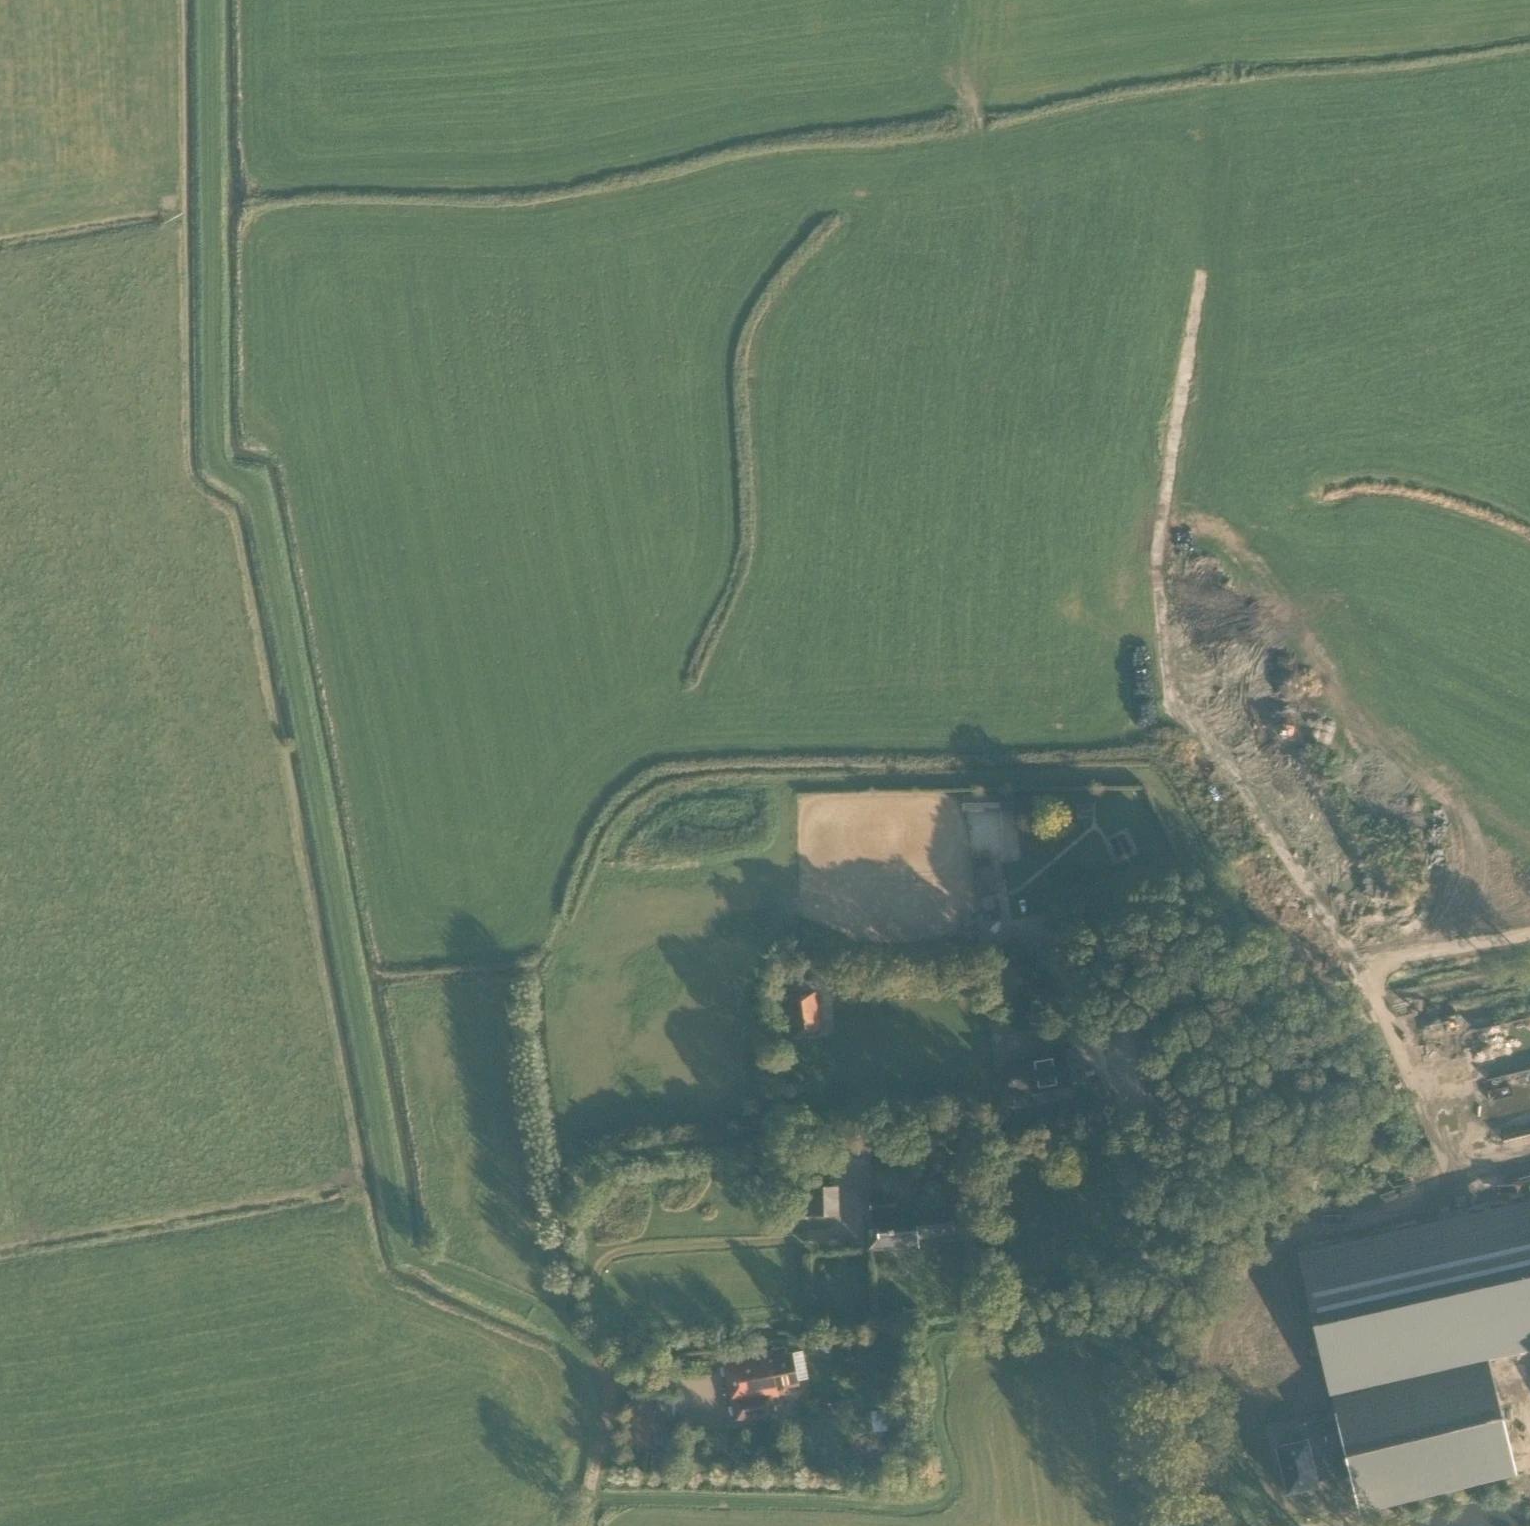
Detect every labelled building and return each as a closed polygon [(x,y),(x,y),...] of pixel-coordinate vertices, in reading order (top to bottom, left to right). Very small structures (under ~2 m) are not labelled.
[(964,810),(1014,809),(1014,793),(963,793),(964,810)] [(979,895),(999,892),(994,864),(975,867),(979,895)] [(819,1029),(814,992),(789,995),(793,1033),(819,1029)] [(1070,1083),(1064,1046),(1039,1050),(1040,1056),(1006,1062),(1012,1093),(1070,1083)] [(842,1212),(841,1186),(802,1187),(802,1190),(794,1191),(794,1198),(803,1198),(804,1224),(838,1223),(837,1213),(842,1212)] [(904,1212),(903,1194),(867,1196),(871,1250),(919,1247),(918,1238),(937,1236),(937,1234),(954,1233),(953,1211),(917,1213),(917,1211),(904,1212)] [(1287,1257),(1316,1388),(1529,1340),(1529,1203),(1287,1257)] [(787,1353),(786,1347),(721,1358),(736,1419),(775,1411),(772,1395),(781,1393),(780,1387),(799,1383),(792,1351),(787,1353)] [(1489,1358),(1331,1397),(1336,1414),(1350,1473),(1359,1511),(1517,1473),(1489,1359),(1489,1358)] [(1306,1439),(1277,1446),(1288,1493),(1291,1492),(1292,1493),(1292,1497),(1307,1493),(1306,1489),(1306,1488),(1318,1485),(1313,1462),(1338,1456),(1328,1417),(1302,1423),(1306,1439)]
